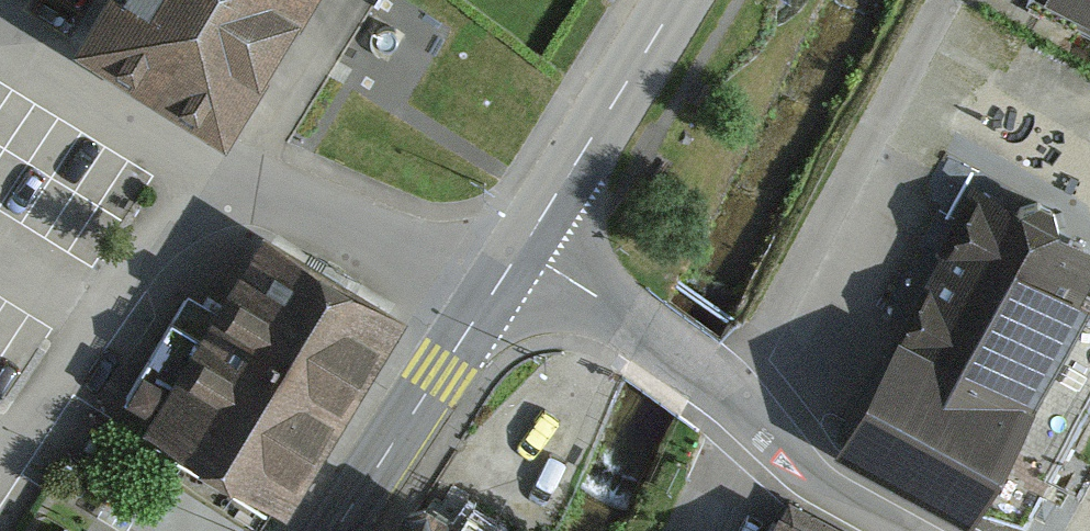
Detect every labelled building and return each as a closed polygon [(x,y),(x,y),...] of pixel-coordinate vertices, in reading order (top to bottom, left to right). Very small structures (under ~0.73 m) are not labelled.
[(73,48),(210,131),(289,0),(103,0),(73,48)] [(1017,18),(1089,55),(1089,0),(1026,0),(1017,18)] [(982,194),(842,456),(983,530),(1040,424),(1089,450),(1089,322),(1088,321),(1089,318),(1089,251),(982,194)] [(398,316),(266,237),(150,430),(282,508),(398,316)] [(790,515),(783,530),(824,530),(790,515)]
